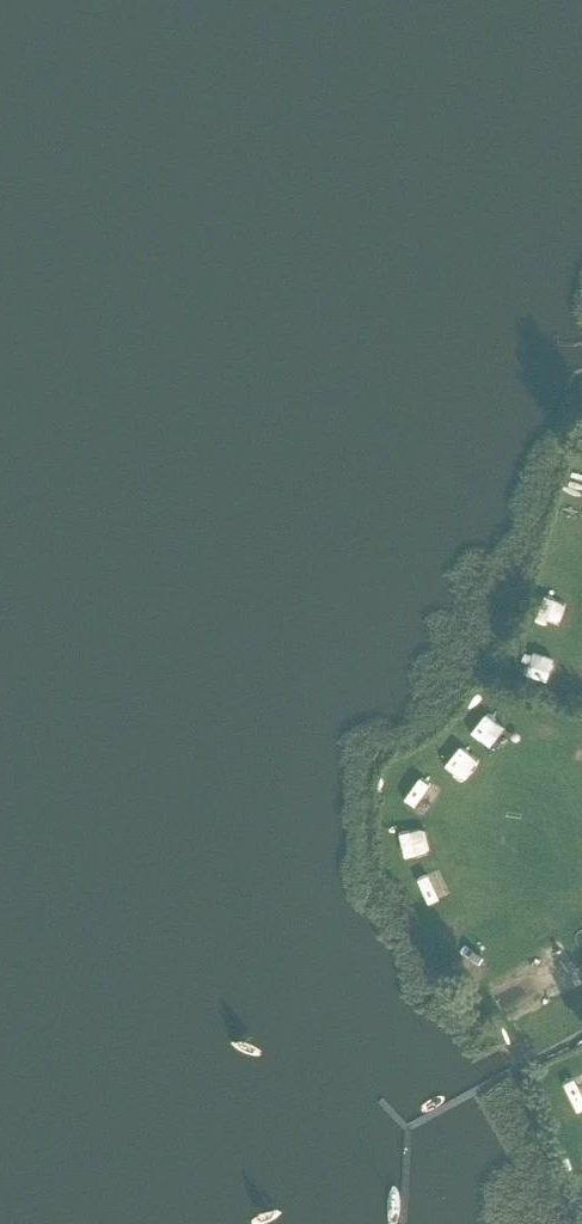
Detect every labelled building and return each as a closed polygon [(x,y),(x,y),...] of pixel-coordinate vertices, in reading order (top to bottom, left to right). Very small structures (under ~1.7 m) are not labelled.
[(416,876),(429,903),(455,891),(441,864),(416,876)] [(581,1072),(566,1080),(581,1109),(581,1074),(581,1072)]
